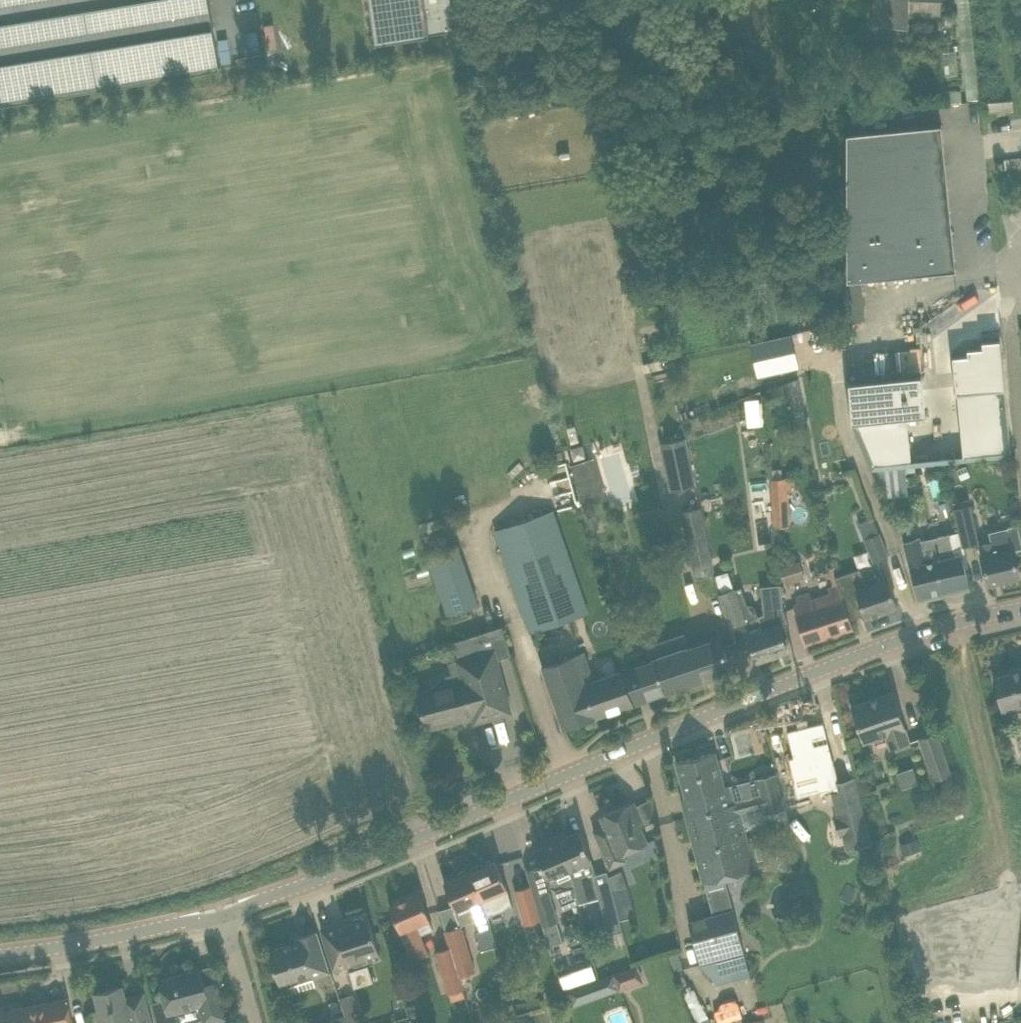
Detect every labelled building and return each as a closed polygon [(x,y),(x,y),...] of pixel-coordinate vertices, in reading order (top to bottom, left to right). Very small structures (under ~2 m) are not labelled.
[(1,102),(221,66),(210,0),(0,0),(0,99),(1,102)] [(376,38),(454,26),(456,26),(453,0),(371,0),(376,38)] [(873,24),(908,25),(909,14),(940,15),(940,0),(873,0),(873,24)] [(955,89),(945,90),(946,102),(955,101),(955,89)] [(1013,109),(1012,99),(988,101),(989,111),(1013,109)] [(941,124),(847,133),(847,280),(956,269),(954,263),(941,130),(941,124)] [(818,327),(822,345),(840,341),(836,324),(818,327)] [(791,334),(751,343),(758,375),(797,366),(791,334)] [(968,355),(953,356),(956,393),(1005,388),(1000,340),(982,341),(983,347),(968,349),(968,355)] [(758,379),(762,390),(781,382),(777,372),(758,379)] [(925,414),(921,374),(849,382),(853,421),(925,414)] [(745,399),(747,425),(761,424),(759,398),(745,399)] [(659,442),(670,490),(696,484),(685,436),(659,442)] [(770,478),(773,526),(789,525),(787,488),(795,488),(794,477),(770,478)] [(954,510),(963,544),(978,540),(969,505),(954,510)] [(679,510),(693,575),(714,571),(700,506),(679,510)] [(493,529),(529,633),(590,612),(554,509),(493,529)] [(599,527),(595,514),(585,517),(589,531),(599,527)] [(888,555),(879,533),(873,517),(858,523),(864,537),(863,538),(872,561),(888,555)] [(979,545),(982,555),(981,556),(988,583),(1019,575),(1013,550),(1018,548),(1020,548),(1020,540),(1019,530),(1017,524),(1007,526),(1008,529),(991,533),(993,541),(979,545)] [(919,539),(920,539),(920,537),(904,542),(918,599),(970,587),(961,553),(954,555),(949,533),(920,541),(919,539)] [(457,542),(425,553),(446,614),(450,613),(478,604),(457,542)] [(780,566),(786,584),(805,578),(799,560),(780,566)] [(835,577),(837,584),(838,583),(841,598),(843,597),(848,612),(863,607),(866,617),(897,606),(887,578),(866,585),(860,568),(835,577)] [(748,633),(750,641),(757,660),(787,649),(779,626),(788,622),(783,608),(780,583),(760,586),(763,613),(758,615),(762,628),(748,633)] [(838,583),(837,584),(827,587),(829,592),(811,598),(809,591),(795,595),(797,602),(792,603),(805,643),(853,628),(848,612),(843,597),(841,598),(838,583)] [(719,594),(730,625),(745,619),(734,589),(719,594)] [(418,689),(423,709),(428,728),(473,716),(474,721),(511,711),(496,659),(511,654),(502,625),(453,641),(458,657),(455,658),(460,677),(418,689)] [(650,657),(625,666),(630,682),(637,701),(730,669),(724,650),(719,634),(687,645),(685,639),(683,634),(646,647),(648,652),(650,657)] [(542,665),(562,726),(633,703),(621,669),(595,677),(585,650),(542,665)] [(993,677),(1002,711),(1020,706),(1020,666),(1010,669),(1010,673),(993,677)] [(884,735),(889,749),(910,741),(893,691),(851,705),(864,743),(884,735)] [(816,717),(779,729),(788,755),(784,756),(797,795),(838,782),(816,717)] [(917,737),(932,780),(952,774),(937,731),(917,737)] [(740,810),(764,804),(767,812),(784,807),(779,791),(762,795),(734,802),(730,784),(724,786),(715,751),(676,761),(685,796),(681,797),(686,816),(704,882),(756,868),(740,810)] [(757,777),(762,795),(779,791),(775,772),(757,777)] [(839,816),(834,818),(839,835),(843,834),(847,849),(871,843),(861,800),(860,800),(840,805),(843,816),(839,816)] [(593,829),(610,868),(627,860),(624,852),(648,841),(641,825),(644,824),(638,810),(634,811),(630,801),(600,815),(604,825),(593,829)] [(575,886),(574,886),(578,902),(598,897),(608,934),(623,930),(607,870),(596,873),(592,860),(579,830),(565,835),(563,831),(555,834),(571,870),(575,886)] [(526,869),(543,924),(557,921),(548,888),(549,885),(553,888),(560,885),(568,888),(574,886),(575,886),(571,870),(555,834),(545,838),(547,843),(534,849),(540,864),(526,869)] [(900,845),(905,861),(921,856),(915,839),(900,845)] [(471,870),(470,871),(482,899),(488,915),(513,905),(507,887),(496,860),(483,865),(482,861),(470,866),(471,870)] [(457,876),(444,882),(456,911),(469,905),(479,929),(475,931),(480,948),(496,943),(493,931),(491,925),(488,915),(482,899),(470,871),(467,872),(464,869),(458,872),(457,876)] [(540,920),(529,884),(513,889),(524,925),(540,920)] [(419,892),(389,905),(407,947),(424,940),(417,925),(430,919),(419,892)] [(690,920),(701,963),(745,951),(734,908),(690,920)] [(379,952),(367,917),(365,918),(362,915),(354,917),(353,922),(337,927),(336,923),(321,928),(334,970),(352,964),(354,966),(362,963),(364,959),(363,957),(379,952)] [(563,941),(557,921),(543,924),(549,945),(563,941)] [(444,929),(449,946),(450,945),(459,975),(460,975),(475,970),(461,924),(444,929)] [(269,950),(281,987),(330,971),(317,929),(296,936),(297,941),(269,950)] [(450,945),(449,946),(434,950),(447,992),(464,988),(460,975),(459,975),(450,945)] [(591,963),(559,974),(564,988),(596,977),(591,963)] [(612,972),(618,990),(644,981),(637,963),(612,972)] [(152,1001),(158,1022),(176,1022),(177,1021),(177,1017),(175,1010),(198,1004),(203,1022),(205,1022),(226,1017),(216,981),(204,984),(200,968),(159,979),(164,998),(152,1001)] [(565,989),(571,1006),(589,1000),(583,983),(565,989)] [(95,1010),(98,1022),(122,1022),(128,1021),(128,1022),(152,1022),(144,992),(125,996),(122,985),(94,992),(99,1009),(95,1010)] [(359,1010),(353,994),(338,998),(346,1022),(356,1022),(353,1012),(359,1010)] [(23,1006),(26,1022),(73,1022),(68,997),(23,1006)] [(0,1011),(0,1022),(26,1022),(23,1006),(0,1011)]
